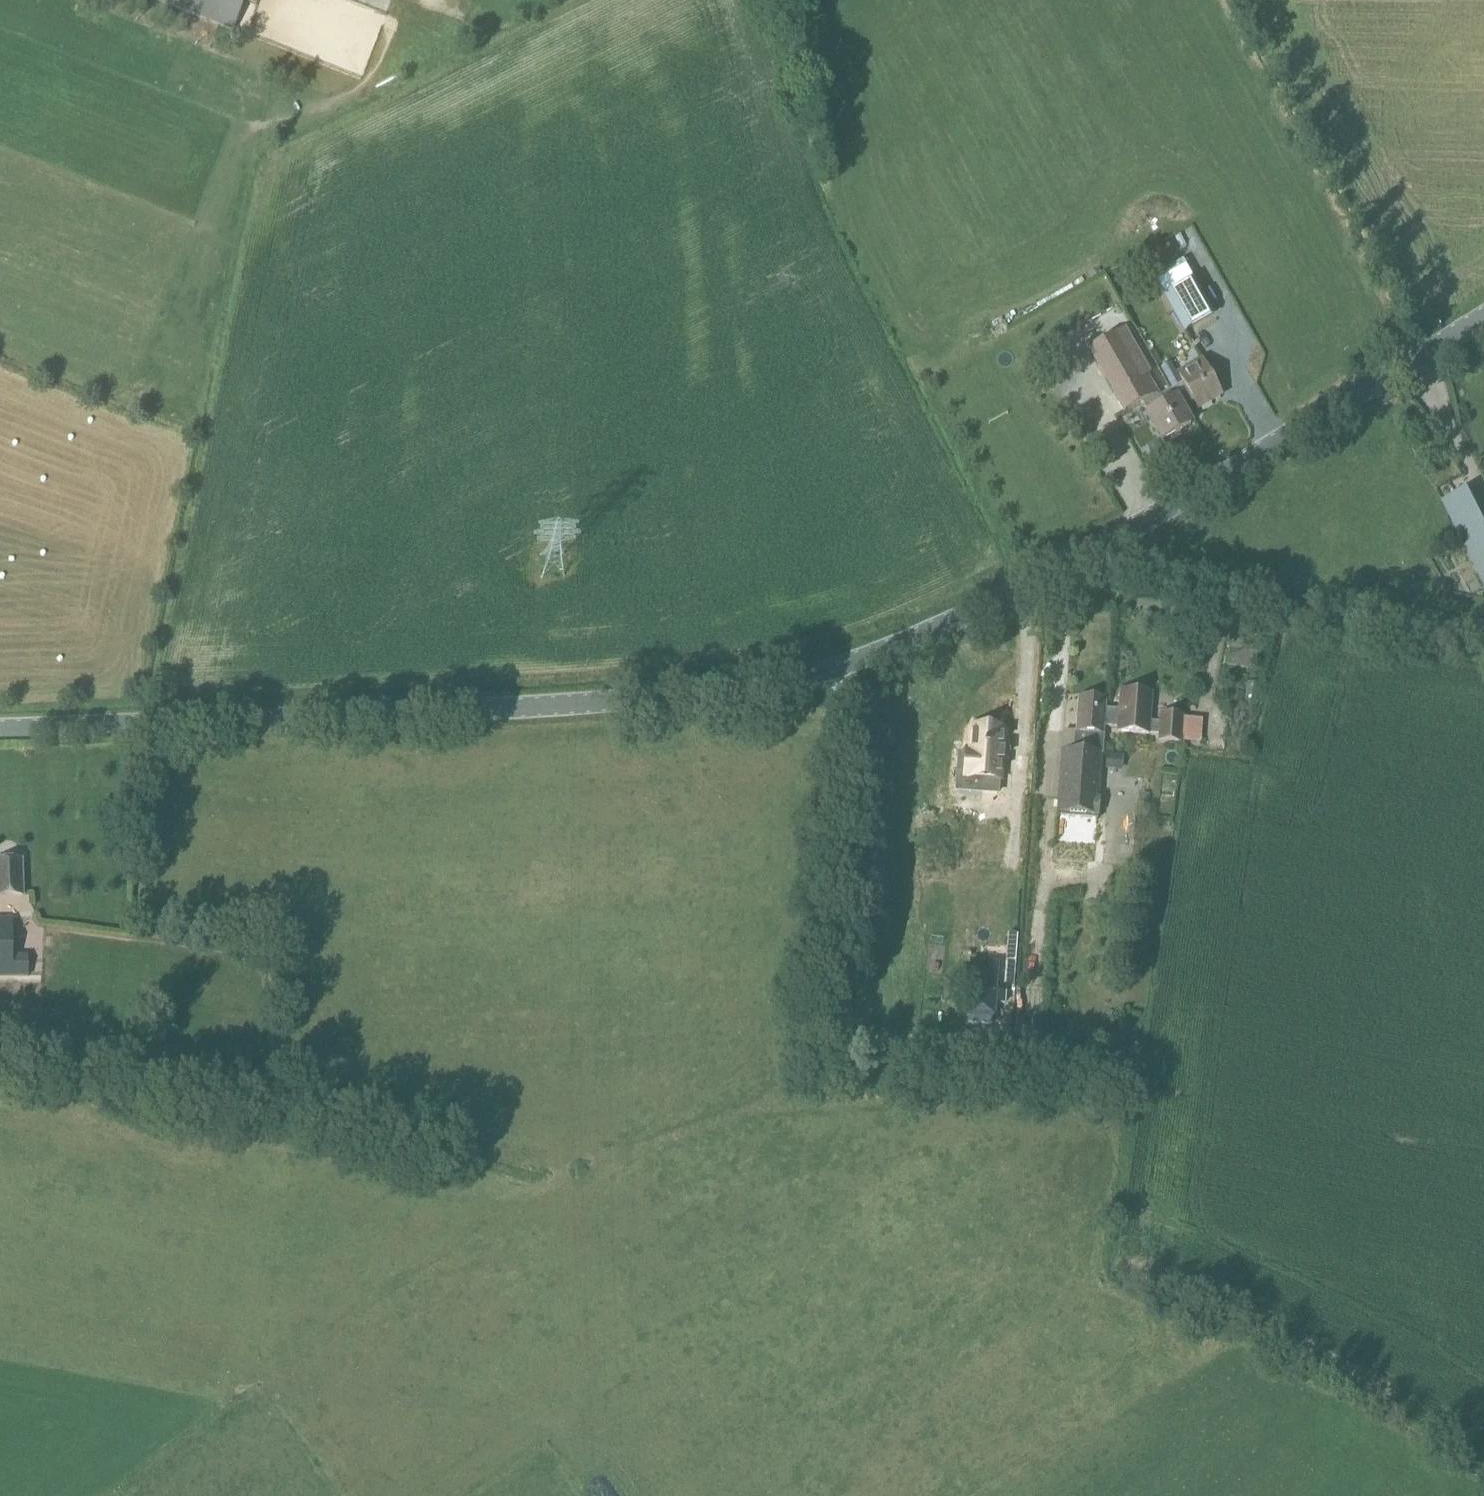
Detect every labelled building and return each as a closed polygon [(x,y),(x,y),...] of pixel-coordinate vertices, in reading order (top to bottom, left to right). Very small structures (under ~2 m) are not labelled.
[(234,31),(246,0),(154,0),(234,31)] [(1213,315),(1185,265),(1156,282),(1184,331),(1213,315)] [(1127,329),(1122,331),(1087,351),(1088,353),(1124,415),(1124,414),(1123,413),(1156,394),(1157,396),(1159,395),(1149,376),(1152,374),(1127,329)] [(1176,398),(1182,408),(1195,401),(1199,409),(1222,396),(1202,362),(1179,375),(1184,383),(1171,391),(1175,398),(1176,398)] [(1192,425),(1182,408),(1176,398),(1175,398),(1162,406),(1156,396),(1136,408),(1141,417),(1147,415),(1162,442),(1192,425)] [(1483,584),(1483,512),(1471,485),(1442,502),(1463,542),(1483,584)] [(1477,624),(1473,643),(1483,645),(1483,626),(1477,624)] [(1256,707),(1260,684),(1248,682),(1244,705),(1256,707)] [(1110,712),(1108,727),(1118,728),(1118,732),(1149,735),(1149,734),(1160,735),(1159,741),(1181,743),(1183,717),(1161,715),(1160,723),(1150,723),(1152,695),(1121,692),(1119,713),(1110,712)] [(1108,727),(1110,712),(1106,712),(1106,700),(1079,698),(1077,732),(1074,732),(1073,751),(1061,750),(1053,860),(1095,863),(1095,862),(1104,862),(1108,818),(1098,817),(1103,754),(1105,735),(1104,735),(1104,727),(1108,727)] [(957,763),(955,787),(1015,788),(1023,706),(982,706),(977,765),(957,763)] [(1195,774),(1161,772),(1159,809),(1193,811),(1195,774)] [(23,857),(0,858),(0,898),(24,897),(23,857)] [(13,977),(13,919),(0,919),(0,977),(13,977)] [(1005,1003),(1006,993),(996,992),(998,964),(972,962),(968,1015),(969,1015),(968,1023),(992,1024),(993,1016),(994,1016),(995,1003),(1005,1003)]
